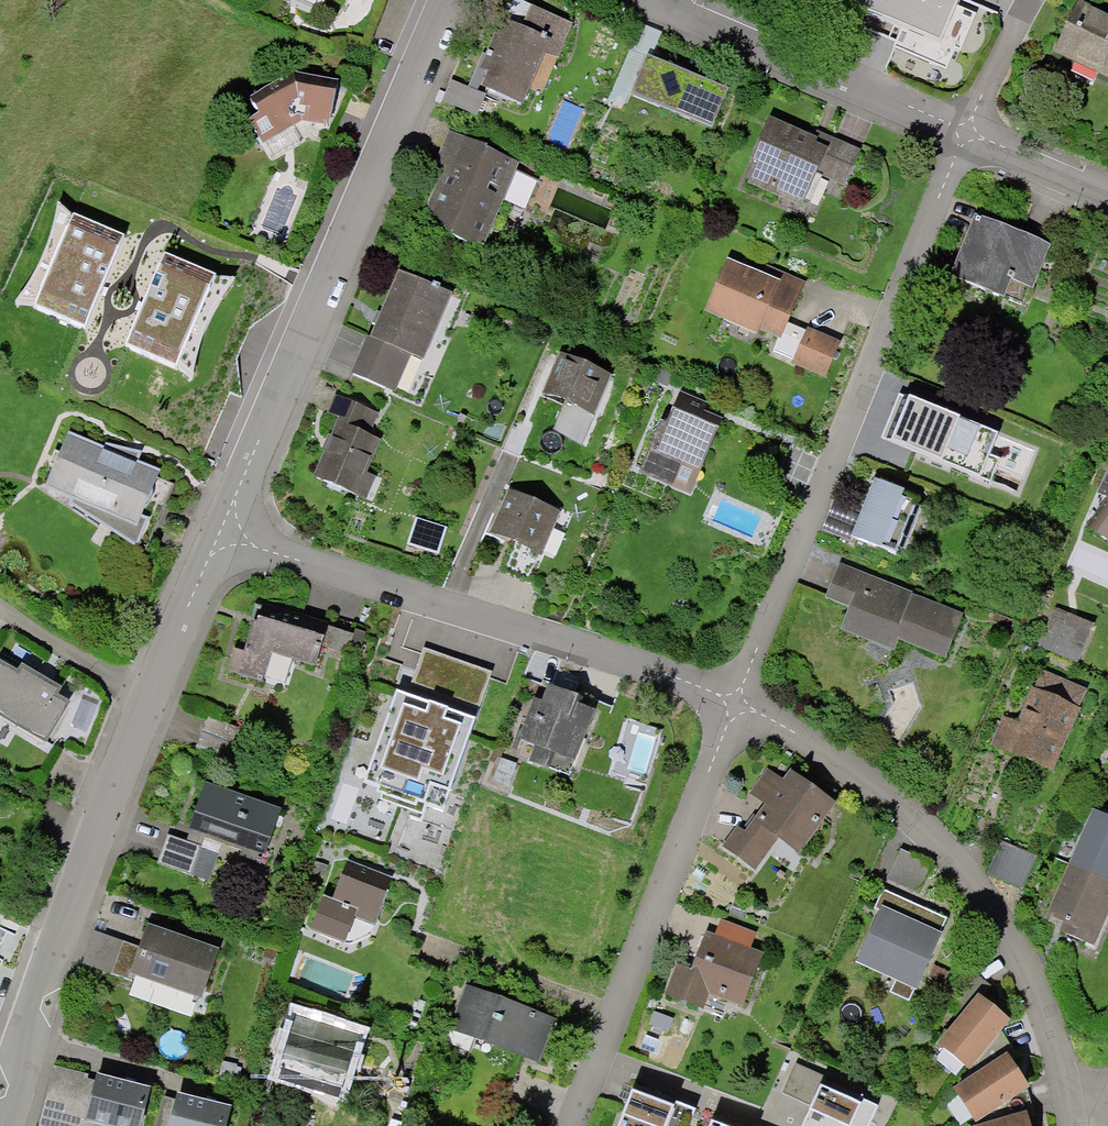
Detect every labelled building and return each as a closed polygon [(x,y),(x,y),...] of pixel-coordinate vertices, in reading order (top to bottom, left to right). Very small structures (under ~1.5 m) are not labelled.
[(851,0),(942,39),(959,0),(851,0)] [(1058,53),(1107,75),(1107,15),(1081,3),(1058,53)] [(574,24),(536,9),(528,28),(504,19),(483,70),(493,74),(484,96),(456,85),(448,103),(478,116),(488,92),(528,107),(547,61),(557,65),(574,24)] [(737,95),(652,59),(634,103),(719,139),(737,95)] [(245,119),(267,156),(310,126),(338,131),(345,87),(297,80),(245,119)] [(863,161),(774,120),(740,192),(815,227),(834,186),(848,193),(863,161)] [(523,166),(457,138),(422,218),(487,246),(523,166)] [(124,234),(73,213),(34,308),(84,329),(124,234)] [(1059,252),(979,220),(954,283),(1033,315),(1059,252)] [(216,273),(165,252),(126,347),(176,368),(216,273)] [(806,295),(732,266),(711,318),(785,347),(806,295)] [(457,300),(404,278),(362,379),(415,401),(457,300)] [(843,353),(809,339),(795,373),(829,387),(843,353)] [(619,377),(561,353),(542,401),(600,424),(619,377)] [(711,408),(673,392),(637,477),(694,501),(722,432),(704,424),(711,408)] [(908,397),(899,393),(882,437),(890,440),(891,438),(975,472),(974,475),(990,481),(1000,458),(989,454),(998,432),(960,416),(960,414),(909,394),(908,397)] [(382,417),(336,399),(328,419),(341,424),(318,481),(370,502),(377,483),(369,480),(383,445),(372,440),(382,417)] [(166,476),(71,437),(46,490),(141,553),(166,476)] [(1098,501),(1107,505),(1107,477),(1098,501)] [(925,503),(880,486),(858,544),(904,560),(925,503)] [(566,516),(509,493),(489,540),(547,564),(566,516)] [(1096,531),(1107,541),(1107,516),(1096,531)] [(449,532),(418,523),(410,553),(441,561),(449,532)] [(971,614),(842,563),(827,601),(853,611),(844,634),(898,655),(903,643),(952,662),(971,614)] [(251,658),(236,654),(227,682),(263,693),(266,683),(289,690),(297,665),(322,673),(337,626),(269,604),(251,658)] [(1097,631),(1056,614),(1040,651),(1081,669),(1097,631)] [(392,682),(360,783),(451,812),(483,712),(476,710),(489,670),(421,648),(408,687),(392,682)] [(6,656),(0,667),(0,728),(2,724),(53,752),(83,700),(6,656)] [(1086,699),(1042,682),(1024,727),(1002,719),(990,749),(1056,775),(1086,699)] [(582,702),(555,691),(549,705),(540,701),(521,748),(538,755),(532,769),(575,787),(603,717),(579,708),(582,702)] [(840,808),(793,776),(787,784),(766,770),(745,800),(766,814),(749,839),(737,831),(724,850),(760,874),(782,842),(805,858),(840,808)] [(286,819),(211,792),(192,843),(170,835),(157,871),(214,891),(229,851),(245,857),(242,866),(266,874),(286,819)] [(1095,813),(1070,875),(1107,891),(1107,818),(1095,813)] [(1040,862),(1004,847),(992,877),(1028,893),(1040,862)] [(933,871),(902,859),(891,884),(922,897),(933,871)] [(397,882),(351,865),(339,898),(327,894),(311,936),(348,950),(375,940),(397,882)] [(1052,918),(1071,925),(1067,934),(1102,949),(1107,936),(1107,891),(1070,875),(1052,918)] [(886,893),(856,961),(922,990),(953,922),(886,893)] [(723,924),(719,935),(709,931),(694,972),(679,966),(669,994),(704,1007),(710,991),(750,1006),(768,957),(753,951),(758,937),(723,924)] [(96,934),(86,962),(209,1000),(224,948),(154,927),(144,951),(96,934)] [(560,1021),(468,987),(451,1034),(542,1068),(560,1021)] [(984,995),(945,1045),(978,1071),(1018,1022),(984,995)] [(367,1037),(297,1013),(277,1070),(348,1094),(367,1037)] [(1014,1056),(961,1091),(982,1124),(1036,1090),(1014,1056)] [(799,1066),(786,1097),(820,1111),(814,1125),(892,1125),(900,1106),(799,1066)] [(56,1070),(42,1125),(147,1125),(157,1087),(103,1073),(101,1082),(56,1070)] [(639,1078),(621,1125),(699,1125),(708,1103),(639,1078)] [(186,1093),(164,1113),(161,1125),(233,1125),(239,1108),(186,1093)] [(720,1109),(713,1125),(766,1125),(720,1109)] [(992,1125),(1041,1125),(1039,1116),(992,1125)]
